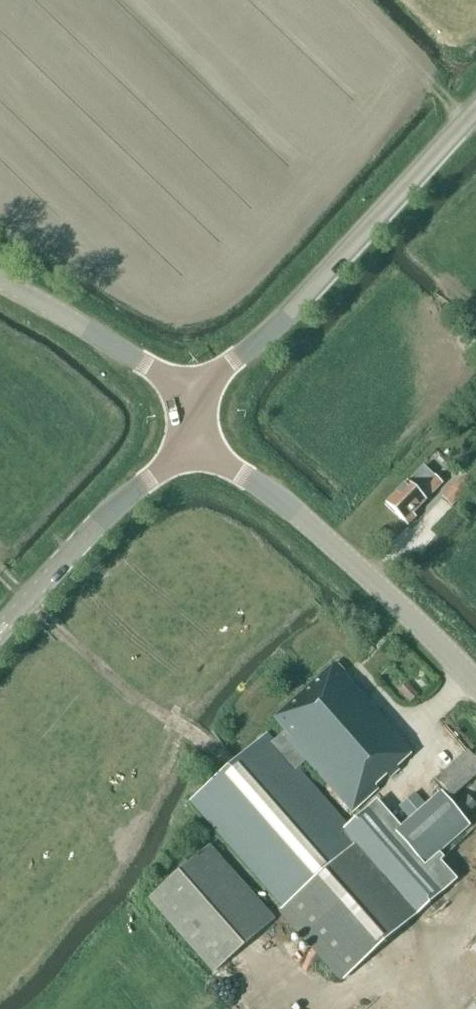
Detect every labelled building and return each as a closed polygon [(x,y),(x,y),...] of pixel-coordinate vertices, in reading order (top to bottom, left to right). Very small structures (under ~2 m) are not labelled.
[(408,526),(416,518),(413,515),(427,501),(426,501),(442,484),(423,467),(386,505),(408,526)] [(453,508),(475,483),(463,473),(441,498),(453,508)] [(267,735),(192,802),(284,907),(279,912),(340,982),(426,907),(364,837),(360,841),(297,769),(306,761),(352,813),(399,771),(396,768),(412,754),(343,675),(344,673),(339,666),(337,668),(334,665),(274,719),(285,732),(273,742),(267,735)] [(410,703),(418,695),(408,683),(399,691),(410,703)] [(475,777),(475,760),(469,752),(437,782),(452,800),(475,777)] [(469,825),(441,793),(395,833),(423,865),(469,825)] [(214,973),(274,921),(209,847),(149,899),(214,973)]
